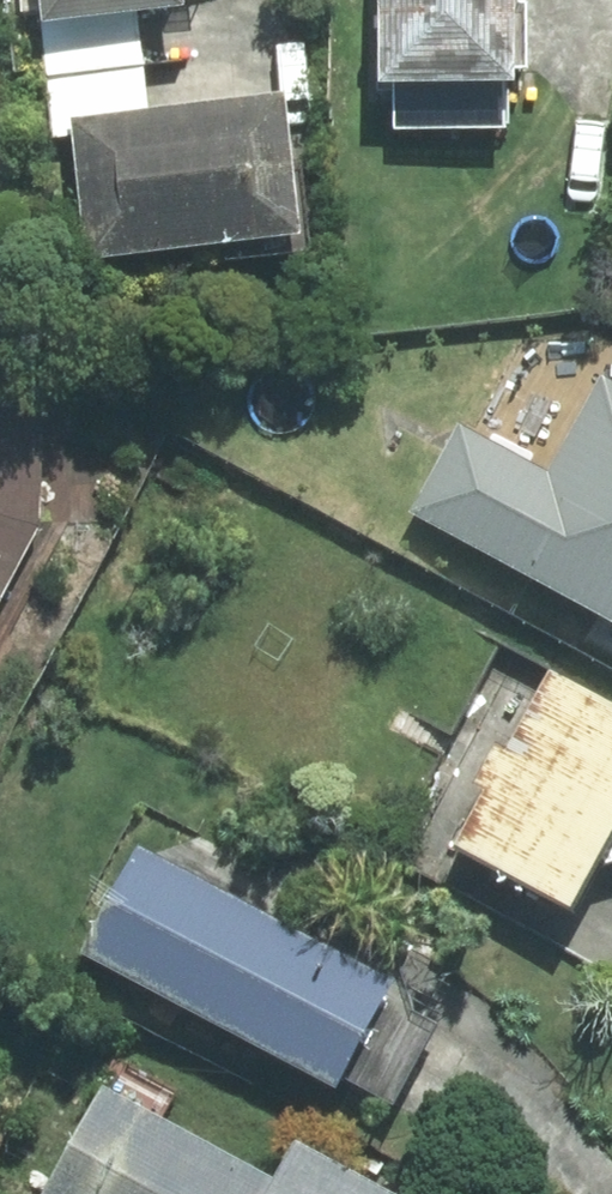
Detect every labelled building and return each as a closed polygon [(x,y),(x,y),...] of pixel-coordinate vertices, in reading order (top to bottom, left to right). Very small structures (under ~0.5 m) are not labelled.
[(124,0),(45,0),(46,9),(124,0)] [(385,74),(523,71),(522,0),(384,0),(385,74)] [(92,250),(306,221),(288,85),(73,113),(92,250)] [(601,367),(549,462),(458,414),(410,505),(611,614),(611,373),(601,367)] [(44,524),(45,407),(0,406),(0,608),(44,524)] [(611,844),(611,699),(552,666),(453,847),(575,913),(611,844)] [(81,946),(336,1082),(342,1074),(392,1099),(435,1019),(385,993),(394,977),(137,841),(81,946)] [(273,1173),(104,1082),(43,1193),(262,1193),(273,1173)] [(294,1135),(273,1173),(262,1193),(404,1193),(294,1135)]
